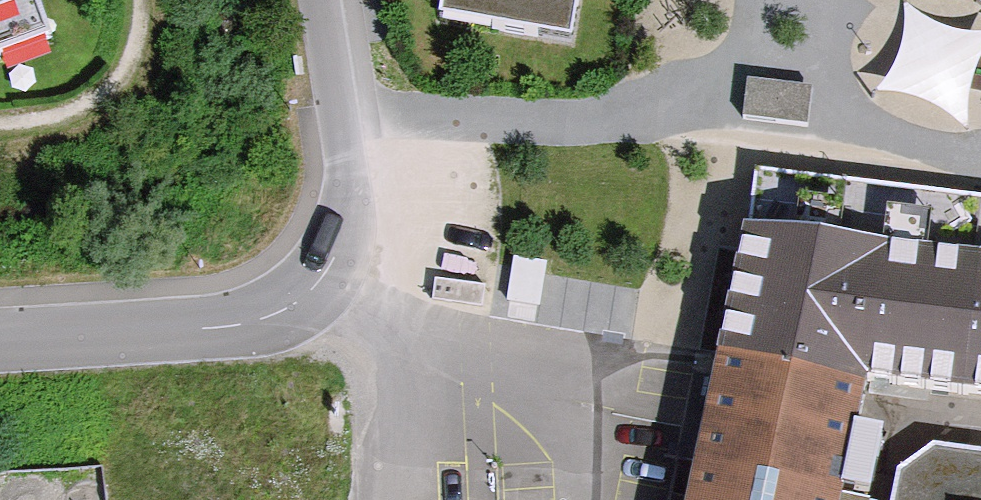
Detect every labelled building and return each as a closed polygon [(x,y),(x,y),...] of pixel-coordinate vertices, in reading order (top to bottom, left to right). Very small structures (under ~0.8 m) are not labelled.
[(49,38),(35,0),(0,0),(0,57),(49,38)] [(443,19),(571,42),(579,0),(446,0),(443,19)] [(887,93),(971,113),(980,70),(980,21),(908,4),(887,93)] [(812,88),(748,80),(743,120),(808,127),(812,88)] [(747,262),(690,499),(842,499),(863,394),(980,408),(980,219),(755,192),(747,262)] [(925,457),(895,485),(892,499),(980,499),(980,463),(925,457)]
